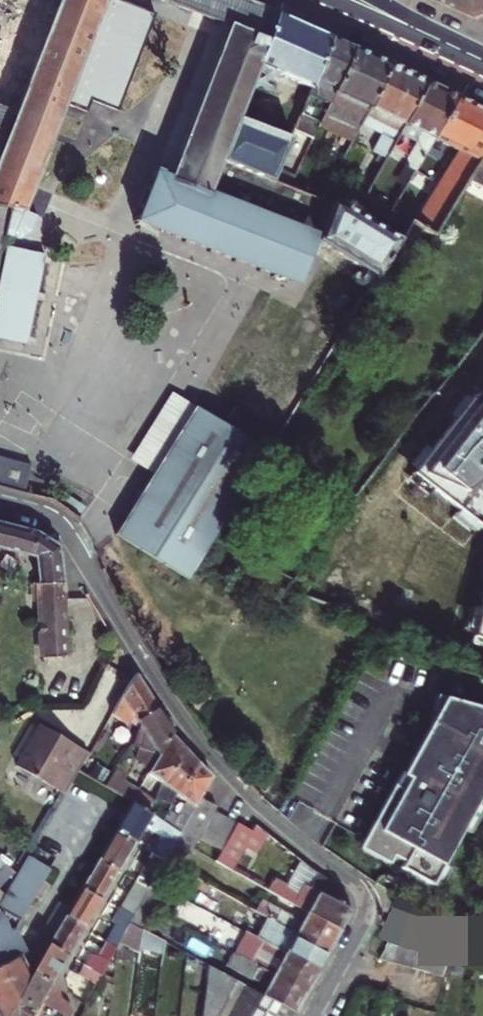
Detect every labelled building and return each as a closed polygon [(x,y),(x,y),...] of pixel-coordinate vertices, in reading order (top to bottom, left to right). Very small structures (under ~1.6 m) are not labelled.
[(4,238),(17,241),(31,233),(121,3),(208,38),(159,178),(283,227),(307,240),(375,281),(410,223),(391,213),(372,204),(365,200),(356,195),(347,212),(324,203),(290,190),(272,184),(289,141),(238,122),(255,76),(260,78),(264,70),(310,90),(313,82),(330,40),(267,12),(233,0),(60,0),(51,24),(40,52),(0,153),(0,209),(9,211),(4,238)] [(440,5),(469,18),(479,0),(442,0),(440,5)] [(469,18),(477,21),(482,19),(482,0),(479,0),(469,18)] [(40,52),(51,24),(1,13),(0,20),(0,44),(40,52)] [(352,50),(330,40),(313,82),(322,86),(316,102),(306,127),(316,131),(324,113),(332,95),(352,50)] [(0,44),(0,153),(40,52),(0,44)] [(389,67),(352,50),(332,95),(368,111),(369,109),(389,67)] [(403,127),(425,85),(389,67),(369,109),(377,113),(369,129),(381,135),(352,193),(356,195),(365,200),(403,127)] [(322,86),(313,82),(310,90),(306,99),(316,102),(322,86)] [(455,99),(425,85),(403,127),(425,139),(423,143),(414,145),(407,159),(408,169),(392,197),(379,190),(372,204),(391,213),(396,204),(433,142),(455,99)] [(332,95),(324,113),(359,130),(368,111),(332,95)] [(455,99),(433,142),(453,152),(415,215),(410,223),(433,235),(445,215),(465,183),(482,155),(482,113),(455,99)] [(465,183),(482,192),(482,155),(465,183)] [(283,227),(159,178),(157,177),(155,183),(156,183),(143,224),(141,223),(139,229),(145,232),(146,229),(184,243),(183,245),(188,247),(189,245),(208,252),(207,254),(211,255),(212,254),(233,262),(233,263),(236,264),(237,263),(259,272),(259,273),(262,275),(263,272),(275,277),(276,280),(279,281),(279,279),(288,279),(288,282),(292,282),(292,279),(299,276),(304,272),(306,274),(308,270),(306,269),(310,263),(311,256),(313,256),(313,253),(311,253),(310,246),(307,240),(283,227)] [(415,215),(396,204),(391,213),(410,223),(415,215)] [(4,238),(9,211),(0,209),(0,256),(4,238)] [(410,223),(375,281),(361,303),(383,316),(433,235),(410,223)] [(0,275),(0,326),(27,332),(42,258),(5,250),(0,275)] [(465,399),(403,475),(482,541),(482,472),(476,469),(482,463),(482,383),(465,399)] [(141,454),(159,464),(197,397),(178,385),(141,454)] [(205,574),(279,443),(197,397),(159,464),(123,527),(205,574)] [(24,496),(31,469),(0,461),(0,489),(24,496)] [(0,523),(0,550),(37,561),(45,658),(69,656),(60,550),(37,532),(0,523)] [(463,633),(482,638),(482,545),(463,633)] [(120,700),(137,723),(158,709),(135,674),(120,700)] [(403,864),(400,869),(431,887),(482,793),(482,710),(436,696),(426,731),(402,775),(399,773),(362,842),(403,864)] [(138,725),(143,732),(154,748),(145,763),(153,768),(172,736),(173,733),(158,709),(137,723),(138,725)] [(16,768),(65,796),(79,771),(89,755),(40,727),(16,768)] [(149,775),(164,783),(186,752),(172,736),(153,768),(149,775)] [(180,792),(198,765),(186,752),(164,783),(159,794),(175,804),(180,792)] [(202,797),(211,780),(198,765),(180,792),(199,803),(202,797)] [(202,797),(199,803),(184,830),(178,841),(173,851),(189,860),(194,851),(199,841),(214,814),(218,807),(202,797)] [(133,802),(117,830),(136,842),(147,823),(165,834),(154,852),(155,853),(167,860),(173,851),(178,841),(184,830),(167,821),(150,812),(133,802)] [(209,846),(225,819),(214,814),(199,841),(209,846)] [(220,853),(235,826),(236,825),(225,819),(209,846),(220,853)] [(251,835),(235,826),(220,853),(215,863),(231,872),(251,835)] [(117,830),(100,858),(120,870),(136,842),(117,830)] [(155,883),(167,860),(155,853),(152,858),(156,860),(146,878),(142,876),(139,881),(140,882),(152,888),(155,883)] [(9,943),(12,935),(50,870),(29,858),(19,875),(15,881),(7,895),(0,907),(0,948),(9,943)] [(100,858),(83,887),(103,899),(120,870),(100,858)] [(10,877),(15,881),(19,875),(5,865),(0,870),(0,888),(10,877)] [(262,889),(310,915),(338,931),(349,911),(347,899),(320,878),(311,895),(270,872),(262,889)] [(144,902),(152,888),(140,882),(124,911),(125,911),(136,917),(144,902)] [(156,908),(165,889),(155,883),(152,888),(144,902),(156,908)] [(103,899),(83,887),(70,910),(66,917),(86,929),(103,899)] [(146,932),(156,908),(144,902),(136,917),(132,925),(146,932)] [(262,903),(256,912),(291,932),(300,937),(306,925),(262,903)] [(61,905),(54,917),(63,922),(66,917),(70,910),(61,905)] [(119,948),(132,925),(136,917),(125,911),(108,942),(119,948)] [(338,931),(310,915),(306,925),(300,937),(327,952),(338,931)] [(0,966),(0,1015),(8,1015),(33,972),(50,944),(63,922),(54,917),(38,944),(22,954),(0,966)] [(63,922),(50,944),(70,957),(86,929),(66,917),(63,922)] [(291,932),(280,951),(317,971),(327,952),(300,937),(291,932)] [(393,933),(378,959),(398,965),(406,937),(393,933)] [(420,941),(406,937),(398,965),(413,970),(420,941)] [(428,974),(436,945),(420,941),(413,970),(428,974)] [(104,976),(119,948),(108,942),(99,958),(92,954),(85,965),(104,976)] [(22,954),(18,950),(9,943),(0,948),(0,966),(22,954)] [(50,944),(33,972),(55,984),(70,957),(50,944)] [(445,979),(453,950),(436,945),(428,974),(445,979)] [(260,968),(263,961),(259,959),(262,953),(249,946),(242,957),(260,968)] [(260,968),(277,977),(305,993),(317,971),(280,951),(271,946),(263,961),(260,968)] [(260,968),(242,957),(236,969),(255,979),(254,980),(271,989),(277,977),(260,968)] [(89,1003),(104,976),(85,965),(70,993),(75,996),(74,997),(88,1005),(89,1003)] [(294,1013),(266,998),(211,968),(205,1015),(292,1015),(294,1013)] [(33,972),(8,1015),(35,1015),(43,1002),(51,1006),(70,1015),(73,1015),(75,1011),(74,1008),(70,1004),(64,999),(63,989),(61,988),(55,984),(33,972)] [(305,993),(277,977),(271,989),(266,998),(294,1013),(305,993)]
